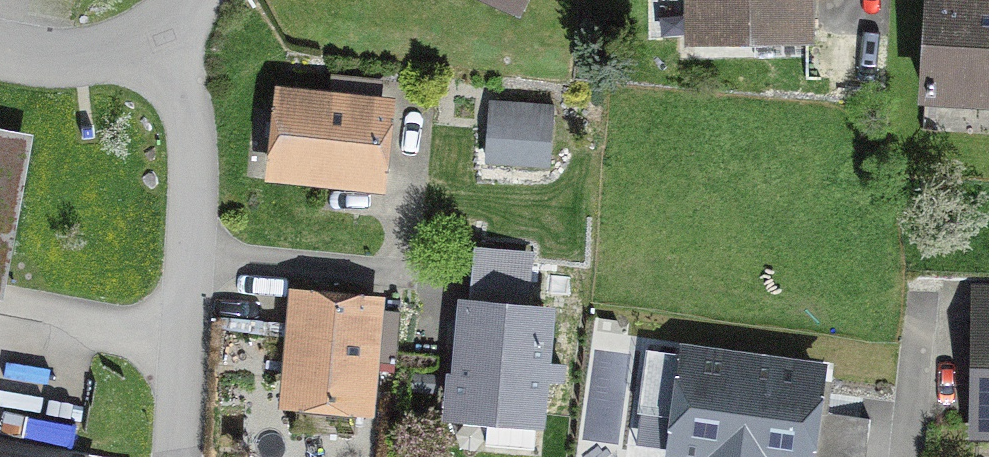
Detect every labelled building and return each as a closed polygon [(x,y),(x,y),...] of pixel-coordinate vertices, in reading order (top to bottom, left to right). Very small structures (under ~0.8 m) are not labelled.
[(515,12),(521,0),(488,0),(515,12)] [(802,39),(802,0),(689,0),(689,41),(802,39)] [(922,98),(988,102),(988,0),(928,0),(922,98)] [(385,197),(395,100),(382,99),(384,80),(331,75),(329,94),(275,88),(265,185),(385,197)] [(553,110),(489,107),(486,167),(550,170),(553,110)] [(0,132),(0,304),(4,304),(34,138),(0,132)] [(970,283),(968,442),(988,442),(988,284),(970,283)] [(386,300),(290,292),(279,414),(375,422),(380,366),(395,368),(399,314),(385,313),(386,300)] [(538,366),(543,316),(463,309),(457,377),(452,377),(448,414),(492,418),(492,413),(534,417),(537,384),(556,385),(558,367),(538,366)] [(684,352),(671,456),(817,456),(828,369),(684,352)]
